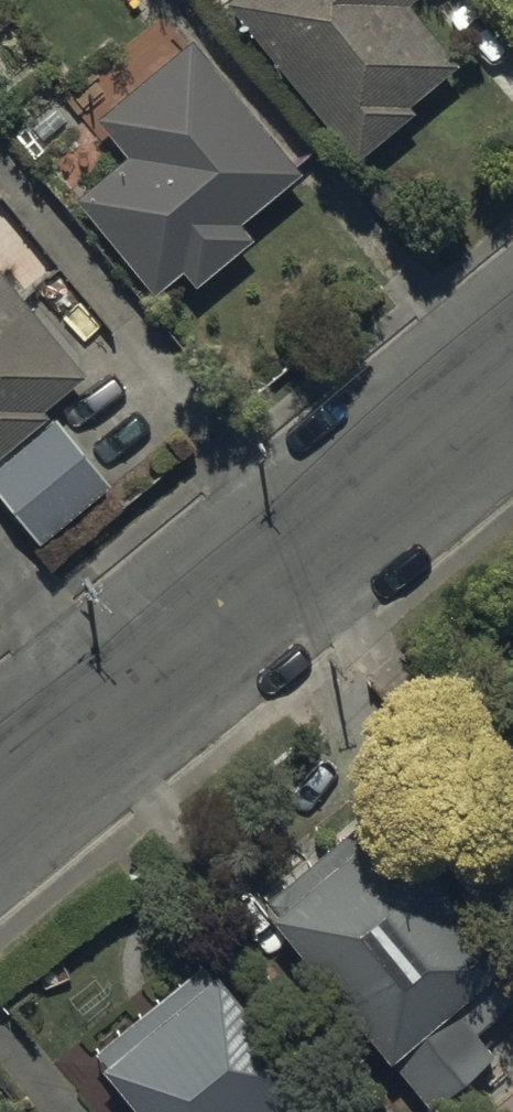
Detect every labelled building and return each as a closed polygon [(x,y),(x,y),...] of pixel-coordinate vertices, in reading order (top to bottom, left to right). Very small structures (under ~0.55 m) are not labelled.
[(352,172),(410,123),(404,116),(454,75),(391,0),(207,0),(352,172)] [(191,52),(98,131),(127,166),(74,211),(152,303),(178,281),(192,298),(249,249),(236,234),(299,181),(191,52)] [(80,140),(43,89),(7,114),(43,166),(80,140)] [(49,434),(38,419),(81,384),(0,283),(0,474),(49,434)] [(0,474),(0,509),(37,555),(109,497),(55,429),(49,434),(0,474)] [(505,732),(512,742),(512,725),(505,732)] [(499,776),(512,792),(512,764),(499,776)] [(374,790),(260,879),(429,1096),(496,1044),(450,985),(497,948),(374,790)] [(86,1033),(150,1111),(307,1111),(328,1095),(203,939),(86,1033)]
